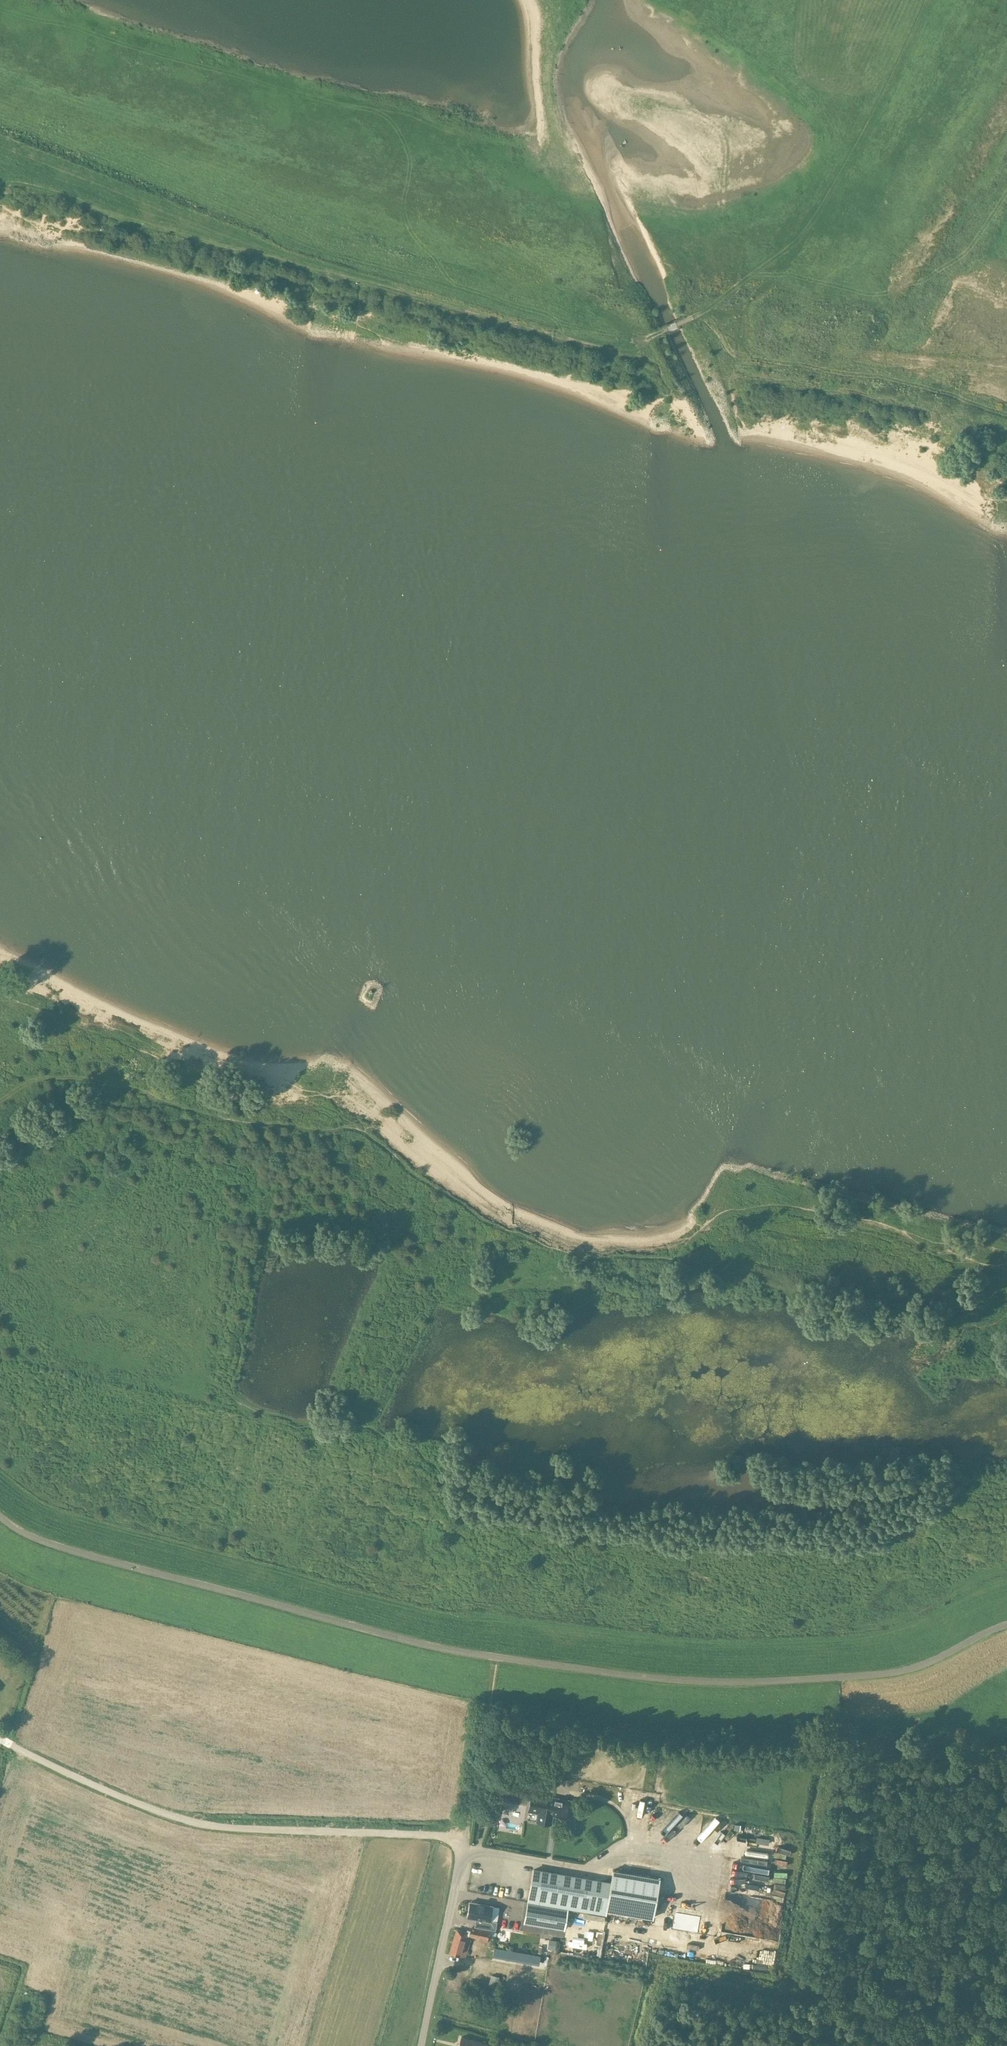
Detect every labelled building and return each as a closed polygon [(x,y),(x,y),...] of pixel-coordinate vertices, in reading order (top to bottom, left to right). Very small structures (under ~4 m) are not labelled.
[(517,1801),(519,1791),(511,1792),(504,1796),(504,1799),(517,1801)] [(529,1811),(538,1812),(537,1821),(551,1824),(552,1815),(566,1817),(568,1800),(531,1794),(529,1811)] [(698,1821),(672,1824),(673,1836),(700,1833),(698,1821)] [(767,1853),(765,1858),(777,1863),(780,1857),(767,1853)] [(519,1869),(513,1899),(539,1904),(540,1903),(564,1907),(565,1902),(571,1903),(570,1909),(605,1914),(606,1910),(653,1917),(659,1877),(613,1869),(611,1882),(574,1876),(574,1879),(552,1875),(553,1869),(523,1864),(522,1870),(519,1869)] [(790,1880),(791,1867),(780,1866),(778,1878),(790,1880)] [(749,1888),(794,1894),(795,1887),(777,1885),(778,1879),(763,1877),(762,1883),(750,1882),(749,1888)] [(493,1906),(470,1902),(467,1917),(476,1918),(475,1921),(479,1922),(478,1927),(496,1930),(497,1921),(490,1920),(493,1906)] [(739,1904),(737,1909),(751,1913),(752,1908),(739,1904)] [(566,1913),(527,1906),(524,1926),(563,1933),(566,1913)] [(673,1928),(698,1932),(701,1916),(676,1912),(673,1928)] [(449,1952),(465,1957),(470,1939),(468,1939),(469,1936),(479,1938),(478,1940),(486,1941),(488,1931),(471,1928),(471,1931),(467,1930),(467,1932),(456,1929),(449,1952)] [(575,1931),(571,1953),(577,1954),(580,1932),(575,1931)] [(547,1948),(555,1950),(557,1940),(549,1939),(547,1948)] [(494,1947),(492,1957),(539,1965),(541,1955),(494,1947)] [(458,2045),(489,2045),(461,2037),(458,2045)]
